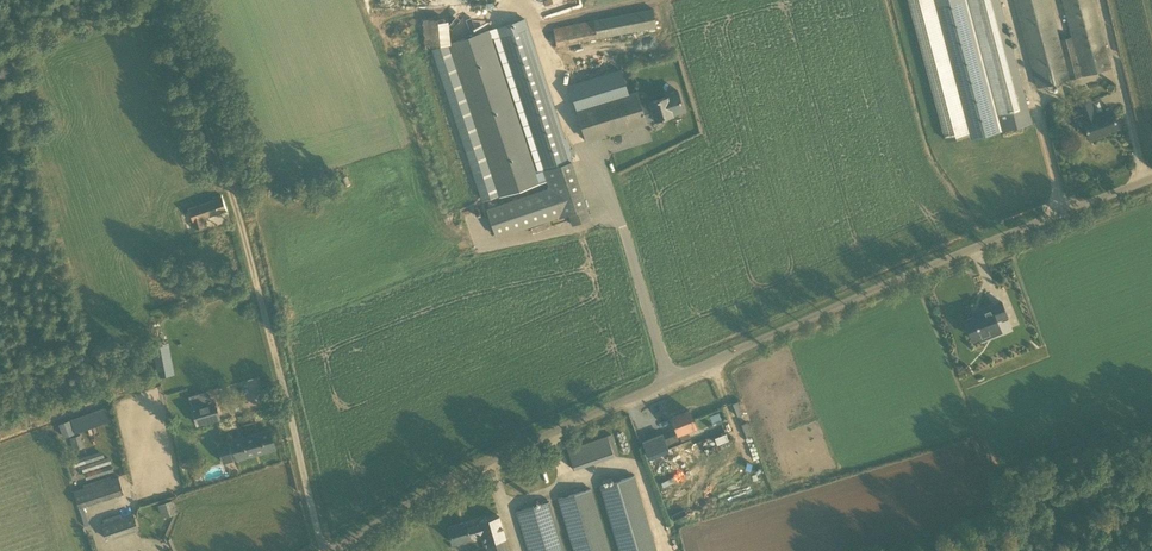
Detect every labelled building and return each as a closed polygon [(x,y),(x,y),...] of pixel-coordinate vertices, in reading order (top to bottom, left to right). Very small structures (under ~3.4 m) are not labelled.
[(1000,121),(1030,113),(999,0),(967,0),(1000,121)] [(1070,79),(1059,40),(1048,0),(1014,0),(1038,88),(1070,79)] [(1072,36),(1083,76),(1111,68),(1093,0),(1062,0),(1072,36)] [(574,1),(547,6),(549,18),(576,13),(574,1)] [(595,21),(565,27),(554,30),(557,46),(568,43),(657,26),(653,8),(594,19),(595,21)] [(489,29),(451,42),(449,16),(423,19),(428,68),(453,66),(452,56),(499,197),(540,183),(548,181),(550,188),(514,199),(488,208),(497,236),(559,215),(568,213),(572,224),(591,218),(540,67),(525,18),(514,23),(502,27),(497,29),(512,73),(516,84),(544,170),(536,173),(489,29)] [(621,70),(570,85),(578,111),(629,95),(621,70)] [(578,111),(587,140),(646,122),(646,120),(655,118),(655,120),(673,115),(673,113),(684,110),(679,90),(667,94),(668,96),(650,102),(650,103),(641,106),(636,93),(578,111)] [(1054,121),(1062,118),(1057,100),(1048,102),(1054,121)] [(1096,114),(1091,101),(1079,105),(1084,118),(1083,119),(1090,139),(1101,136),(1101,133),(1118,127),(1112,108),(1096,114)] [(196,229),(205,226),(203,219),(227,210),(222,195),(214,198),(215,201),(189,210),(196,229)] [(989,337),(1002,332),(997,321),(1007,316),(1001,301),(979,310),(981,313),(964,320),(973,340),(988,334),(989,337)] [(160,345),(153,347),(160,377),(174,373),(170,355),(162,356),(160,345)] [(197,425),(220,418),(215,401),(192,408),(197,425)] [(671,446),(691,438),(688,429),(696,426),(689,410),(672,417),(679,433),(664,439),(662,434),(643,442),(649,458),(672,449),(671,446)] [(237,459),(276,448),(271,430),(259,433),(232,441),(234,448),(237,459)] [(84,446),(80,434),(69,438),(73,450),(84,446)] [(575,470),(615,456),(608,436),(568,449),(575,470)] [(75,466),(105,457),(103,451),(73,461),(75,466)] [(84,472),(112,463),(110,457),(78,467),(79,472),(84,471),(84,472)] [(87,479),(114,471),(112,465),(85,474),(87,479)] [(204,479),(224,474),(221,465),(202,470),(204,479)] [(111,476),(84,484),(85,487),(74,491),(79,508),(114,495),(115,497),(124,494),(119,476),(111,479),(111,476)] [(634,476),(601,486),(620,550),(656,550),(634,476)] [(591,489),(559,499),(574,550),(609,550),(591,489)] [(171,500),(156,505),(160,517),(175,513),(171,500)] [(553,513),(549,501),(517,511),(529,550),(564,550),(553,513)] [(101,524),(107,539),(137,529),(132,513),(122,517),(121,514),(104,519),(105,523),(101,524)] [(499,516),(479,522),(479,525),(468,528),(466,521),(448,526),(453,542),(481,534),(485,546),(487,545),(488,550),(508,550),(504,540),(506,538),(499,516)]
